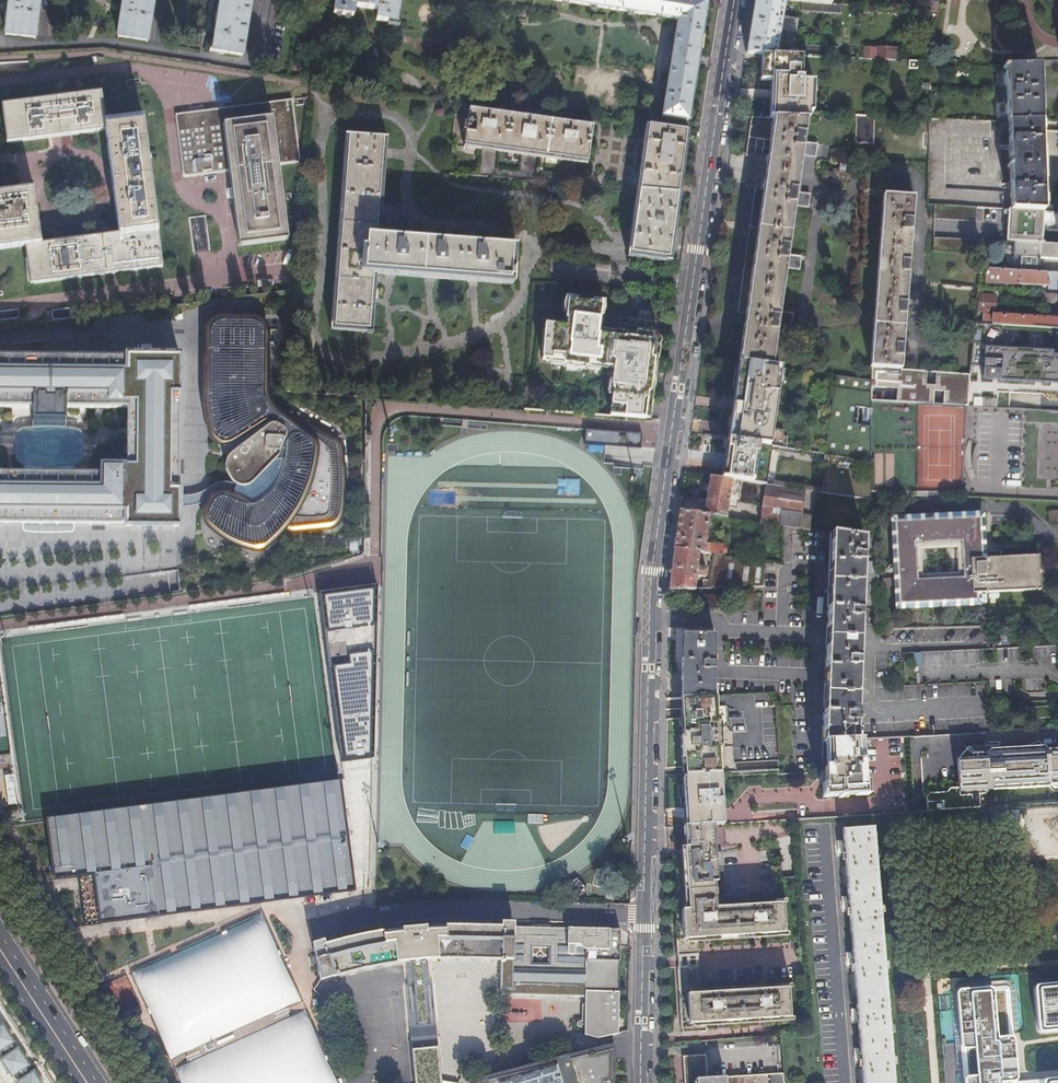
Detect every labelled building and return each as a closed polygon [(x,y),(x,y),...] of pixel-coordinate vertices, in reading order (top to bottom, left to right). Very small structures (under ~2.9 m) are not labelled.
[(6,34),(35,38),(39,0),(9,0),(6,34)] [(118,35),(147,40),(154,0),(124,0),(118,35)] [(201,49),(230,53),(241,0),(211,0),(201,49)] [(333,13),(353,17),(355,7),(377,10),(375,21),(395,24),(399,0),(335,0),(333,13)] [(650,17),(659,19),(676,21),(675,27),(674,27),(673,33),(674,33),(666,83),(665,83),(664,90),(665,90),(661,118),(687,122),(692,90),(690,90),(699,35),(701,35),(705,9),(705,3),(685,0),(542,0),(650,17)] [(746,54),(760,54),(776,55),(780,30),(791,32),(792,22),(781,21),(784,1),(765,0),(755,0),(752,19),(746,54)] [(823,14),(840,15),(840,5),(832,4),(824,4),(823,14)] [(851,15),(852,6),(840,5),(840,15),(851,15)] [(800,46),(801,56),(830,57),(830,53),(819,53),(819,47),(800,46)] [(887,60),(888,48),(876,47),(875,49),(864,48),(863,59),(887,60)] [(887,60),(895,60),(896,48),(888,48),(887,60)] [(800,79),(801,56),(776,55),(760,54),(760,81),(770,81),(769,95),(769,118),(806,120),(808,120),(809,115),(812,115),(813,83),(802,82),(802,79),(800,79)] [(917,61),(907,60),(907,69),(917,70),(917,61)] [(1038,66),(1023,65),(1023,66),(1003,67),(1003,69),(1005,69),(1006,90),(996,90),(996,99),(1006,99),(1007,121),(1008,121),(1008,122),(1040,121),(1039,94),(1038,66)] [(25,191),(0,195),(0,250),(26,247),(31,284),(162,267),(143,117),(105,122),(101,94),(2,106),(7,144),(106,131),(119,234),(42,244),(37,208),(34,190),(25,191)] [(290,100),(173,116),(181,179),(228,173),(238,247),(286,241),(277,166),(298,163),(290,100)] [(463,124),(462,132),(465,132),(463,146),(586,164),(591,128),(468,110),(466,124),(463,124)] [(873,117),(856,116),(855,143),(873,144),(873,117)] [(769,118),(751,118),(746,152),(745,157),(748,157),(742,188),(752,189),(750,204),(743,256),(735,312),(745,314),(738,363),(771,367),(777,322),(791,323),(792,314),(778,313),(785,267),(799,269),(800,260),(786,258),(794,202),(808,204),(809,196),(795,194),(801,154),(815,156),(816,148),(802,145),(806,120),(769,118)] [(990,120),(929,118),(928,204),(934,204),(976,207),(1002,208),(1002,192),(945,189),(945,136),(990,137),(990,120)] [(1040,122),(1040,121),(1008,122),(1011,209),(1043,211),(1043,205),(1041,150),(1040,122)] [(637,192),(675,196),(679,172),(685,133),(647,127),(637,192)] [(348,135),(334,328),(369,331),(373,274),(508,284),(511,248),(375,239),(382,138),(348,135)] [(670,238),(675,196),(637,192),(630,255),(667,260),(670,238)] [(871,368),(872,368),(901,370),(913,198),(883,196),(871,368)] [(976,207),(934,204),(934,219),(975,221),(976,207)] [(1042,225),(1057,226),(1057,213),(1043,213),(1042,225)] [(982,241),(934,237),(934,250),(982,253),(982,241)] [(1039,258),(1057,259),(1057,244),(1040,243),(1015,242),(1013,271),(1039,272),(1039,258)] [(1039,272),(1013,271),(986,269),(985,283),(1046,286),(1047,277),(1049,277),(1048,289),(1057,290),(1057,274),(1039,272)] [(980,295),(979,311),(995,312),(997,296),(980,295)] [(597,373),(598,369),(613,371),(612,384),(607,383),(606,394),(611,395),(608,419),(645,421),(648,422),(650,405),(652,393),(649,393),(654,352),(657,353),(658,345),(658,343),(657,341),(656,339),(654,338),(648,337),(643,337),(642,339),(634,338),(626,337),(626,336),(623,336),(622,335),(619,334),(618,334),(616,334),(614,334),(612,334),(610,334),(609,338),(596,336),(598,323),(599,311),(603,311),(604,303),(591,302),(590,306),(576,304),(576,300),(564,299),(563,301),(563,303),(562,305),(562,308),(562,311),(562,313),(566,314),(565,324),(559,328),(543,326),(540,361),(550,363),(549,367),(561,368),(561,369),(568,370),(571,371),(574,372),(578,372),(582,372),(588,373),(588,372),(597,373)] [(53,311),(54,322),(75,319),(74,309),(53,311)] [(983,324),(1003,325),(1057,329),(1057,319),(993,314),(993,315),(984,314),(983,324)] [(270,409),(265,404),(266,394),(266,370),(270,370),(270,344),(266,344),(266,333),(263,328),(260,325),(258,324),(252,322),(221,322),(216,323),(213,324),(212,326),(210,328),(208,330),(208,331),(207,332),(207,333),(207,334),(207,335),(207,379),(207,393),(207,398),(208,413),(211,434),(215,441),(220,446),(225,451),(231,455),(225,467),(226,471),(227,476),(231,482),(236,487),(232,497),(223,495),(219,496),(215,497),(211,501),(208,507),(206,512),(204,518),(206,522),(209,526),(255,550),(261,550),(265,548),(270,539),(271,533),(270,528),(277,521),(283,526),(287,530),(290,531),(293,531),(329,528),(336,523),(339,518),(340,514),(341,453),(339,447),(336,443),(333,440),(283,415),(270,409)] [(975,323),(971,366),(985,367),(984,380),(1057,384),(1057,355),(1054,355),(1054,352),(1002,349),(1003,325),(983,324),(975,323)] [(0,356),(0,408),(127,410),(126,474),(0,473),(0,526),(178,527),(180,358),(0,356)] [(732,404),(727,441),(730,442),(771,448),(785,450),(786,439),(782,438),(783,432),(771,430),(780,369),(771,367),(738,363),(732,404)] [(901,370),(872,368),(872,382),(871,401),(967,407),(968,407),(970,375),(925,371),(901,370)] [(823,455),(826,455),(855,460),(870,462),(871,401),(872,382),(835,377),(823,455)] [(974,398),(973,406),(997,406),(997,398),(974,398)] [(870,481),(870,492),(877,492),(886,493),(963,493),(967,407),(871,401),(870,462),(870,481)] [(639,431),(581,427),(581,441),(639,444),(639,440),(639,431)] [(722,479),(738,481),(748,483),(766,485),(771,448),(730,442),(727,441),(724,459),(722,479)] [(821,493),(870,500),(870,492),(870,481),(852,479),(855,460),(826,455),(821,493)] [(702,501),(706,478),(686,474),(682,498),(702,501)] [(707,496),(704,515),(708,516),(726,519),(730,493),(736,494),(738,481),(722,479),(709,477),(707,496)] [(762,510),(801,515),(803,503),(804,491),(766,485),(762,510)] [(760,524),(781,527),(790,528),(809,531),(811,517),(801,515),(762,510),(760,524)] [(1050,511),(1051,524),(1057,524),(1057,510),(1050,511)] [(676,543),(675,550),(698,553),(703,554),(705,543),(708,516),(704,515),(680,512),(676,543)] [(1040,590),(1039,556),(1001,558),(1000,551),(984,552),(984,559),(981,515),(892,519),(897,608),(979,604),(978,593),(1040,590)] [(824,699),(823,743),(828,742),(856,741),(857,723),(860,723),(860,717),(857,717),(861,601),(878,601),(876,540),(870,539),(831,534),(830,561),(828,610),(826,652),(824,699)] [(711,555),(713,544),(705,543),(703,554),(711,555)] [(715,555),(725,557),(726,547),(713,544),(711,555),(715,555)] [(669,590),(669,591),(695,590),(696,577),(706,577),(706,574),(706,569),(697,568),(698,553),(675,550),(674,556),(669,590)] [(706,569),(706,574),(710,575),(715,555),(711,555),(703,554),(698,553),(697,568),(706,569)] [(710,575),(708,589),(763,587),(763,563),(725,557),(715,555),(710,575)] [(323,596),(344,759),(373,756),(378,588),(369,589),(323,596)] [(703,597),(703,609),(723,609),(724,597),(703,597)] [(680,699),(681,699),(714,697),(714,635),(682,636),(681,671),(680,699)] [(920,652),(920,663),(930,663),(931,652),(920,652)] [(10,753),(0,680),(0,754),(10,753)] [(685,775),(720,773),(718,748),(721,748),(720,731),(722,731),(721,729),(720,729),(720,722),(717,722),(715,697),(714,697),(681,699),(681,709),(682,739),(680,739),(681,758),(683,758),(684,766),(685,766),(685,775)] [(829,768),(824,768),(826,796),(839,796),(839,798),(843,798),(843,795),(865,794),(862,740),(856,741),(828,742),(829,768)] [(1025,747),(991,749),(987,753),(981,753),(978,750),(973,751),(971,753),(966,749),(958,759),(960,788),(951,788),(947,794),(929,795),(925,800),(925,812),(998,808),(1018,806),(1057,804),(1057,749),(1050,750),(1050,748),(1046,745),(1041,742),(1025,747)] [(714,825),(724,825),(721,773),(720,773),(685,775),(688,817),(689,827),(714,825)] [(13,774),(3,775),(8,805),(17,803),(13,774)] [(338,781),(49,820),(56,880),(78,877),(85,925),(354,890),(341,781),(338,781)] [(715,853),(714,825),(689,827),(684,827),(686,854),(715,853)] [(843,911),(849,911),(853,959),(852,959),(849,954),(846,955),(847,967),(849,967),(854,967),(857,1014),(856,1014),(854,1010),(850,1010),(851,1022),(853,1022),(858,1022),(861,1054),(859,1054),(857,1050),(853,1050),(854,1062),(856,1062),(861,1062),(863,1082),(893,1082),(873,827),(854,829),(842,830),(844,848),(843,848),(840,843),(836,843),(837,856),(839,856),(844,856),(848,903),(847,903),(845,899),(841,899),(842,911),(843,911)] [(723,888),(721,852),(715,853),(686,854),(677,855),(676,941),(677,955),(677,957),(699,955),(698,940),(786,934),(784,904),(716,908),(715,889),(723,888)] [(431,986),(431,984),(430,980),(427,960),(448,959),(467,959),(500,960),(499,995),(585,996),(584,1035),(598,1038),(618,1033),(620,930),(614,930),(539,928),(453,926),(438,926),(425,927),(425,925),(414,925),(401,928),(401,930),(379,933),(366,935),(344,940),(329,944),(312,950),(319,981),(339,975),(360,970),(375,967),(403,962),(406,962),(407,981),(406,987),(415,1082),(441,1082),(431,986)] [(700,965),(699,955),(677,957),(678,967),(700,965)] [(700,965),(678,967),(681,1021),(682,1033),(706,1032),(706,1023),(791,1018),(789,988),(701,994),(700,965)] [(123,977),(106,984),(116,1005),(132,997),(123,977)] [(1039,985),(1038,986),(1036,986),(1036,987),(1035,988),(1035,990),(1038,1029),(1038,1031),(1039,1032),(1040,1032),(1041,1033),(1042,1033),(1057,1032),(1057,984),(1039,985)] [(1017,1082),(1014,1037),(1010,989),(1010,988),(1009,988),(1008,987),(1007,986),(1006,986),(959,990),(958,990),(957,991),(956,992),(955,994),(955,995),(963,1082),(1018,1082),(1017,1082)] [(4,1064),(1,1066),(8,1076),(11,1074),(12,1077),(14,1075),(18,1082),(17,1082),(41,1082),(35,1073),(31,1066),(20,1049),(15,1042),(5,1026),(0,1029),(0,1053),(4,1059),(2,1060),(4,1064)] [(478,1082),(613,1082),(613,1057),(613,1050),(585,1057),(584,1053),(565,1058),(564,1057),(553,1060),(553,1061),(484,1079),(485,1081),(478,1082)] [(682,1056),(684,1082),(785,1082),(783,1073),(706,1079),(704,1055),(682,1056)]
